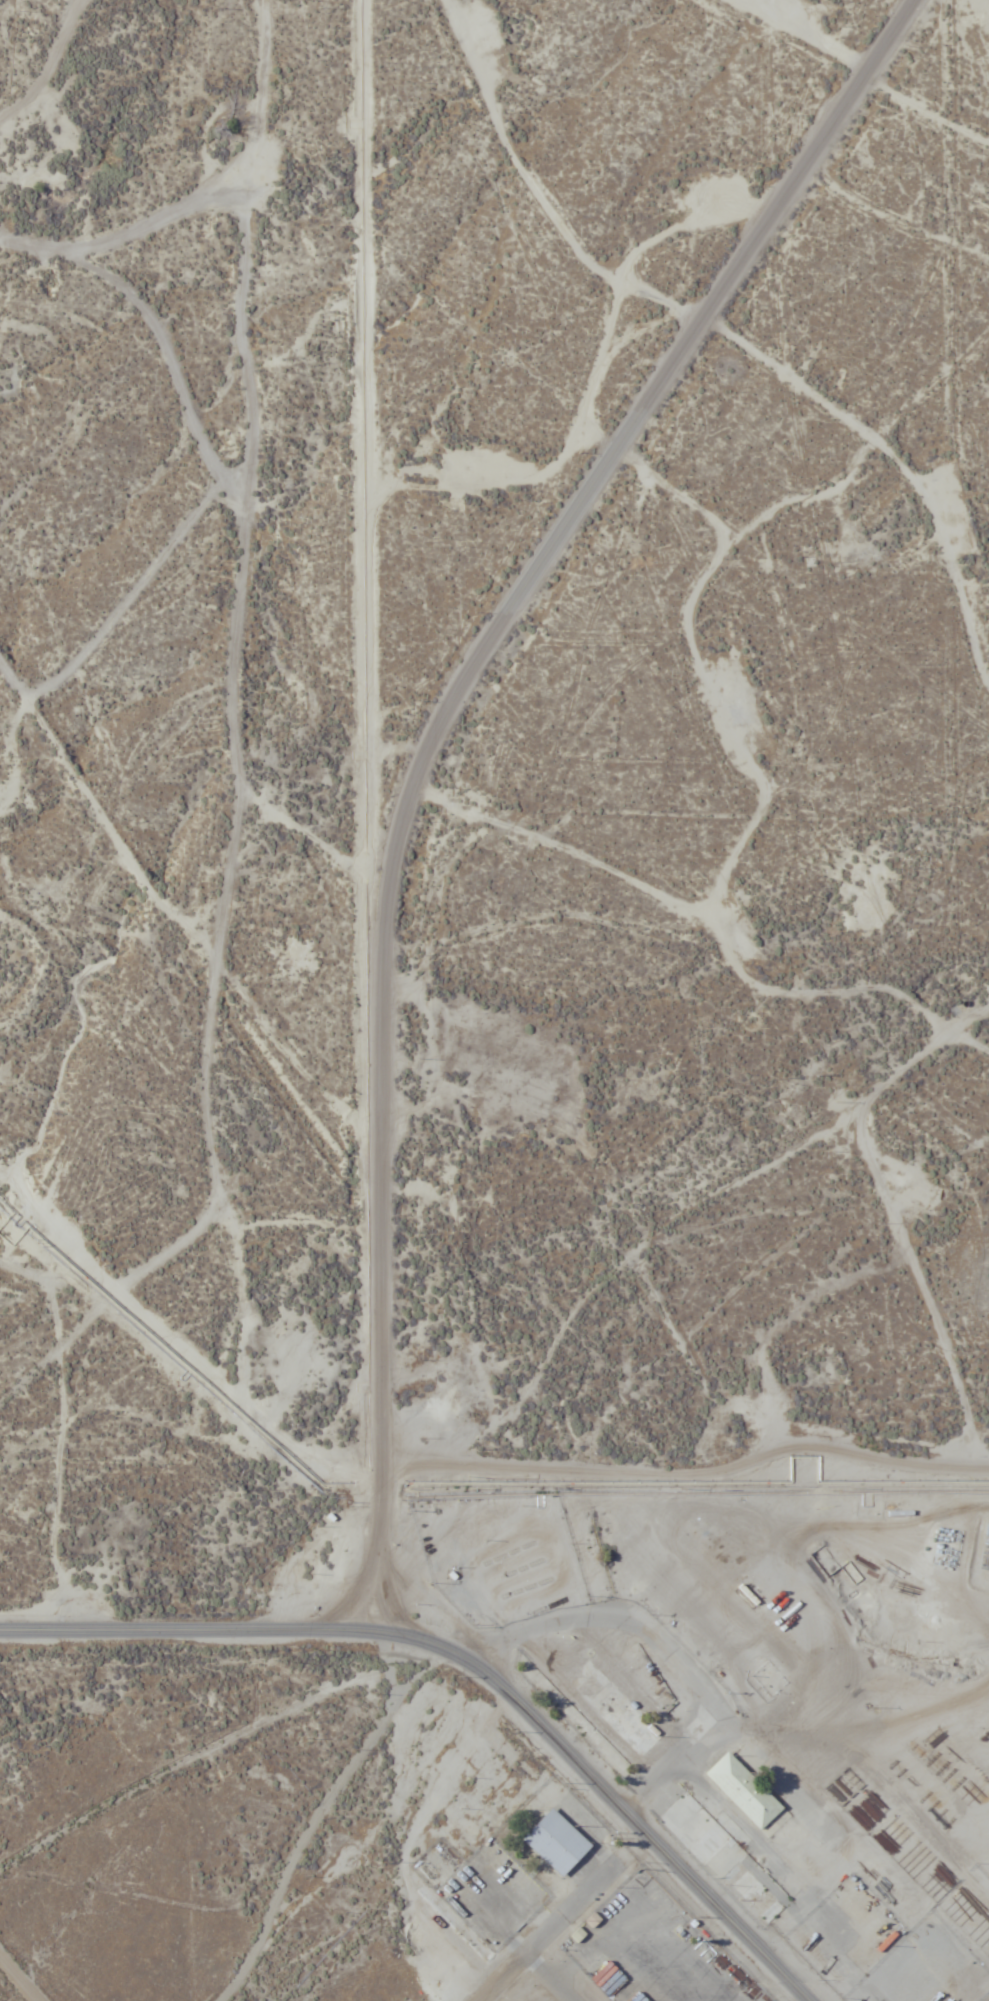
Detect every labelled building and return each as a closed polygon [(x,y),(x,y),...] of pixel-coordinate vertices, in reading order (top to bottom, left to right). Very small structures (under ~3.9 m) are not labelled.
[(782,1809),(727,1751),(703,1774),(758,1831),(782,1809)] [(562,1877),(593,1846),(553,1807),(522,1838),(562,1877)]
